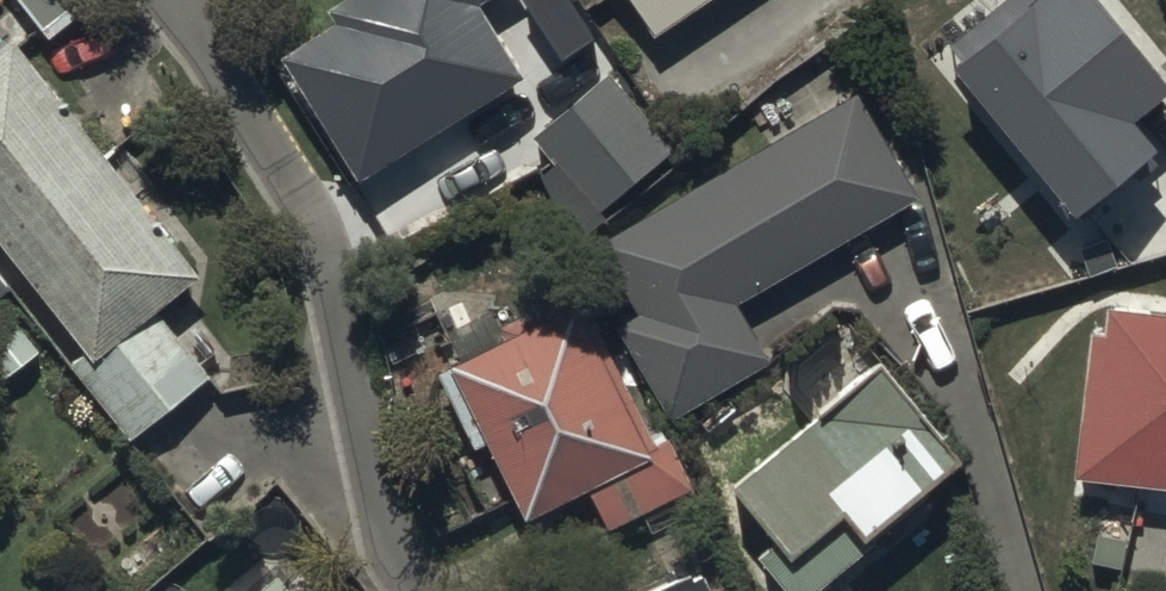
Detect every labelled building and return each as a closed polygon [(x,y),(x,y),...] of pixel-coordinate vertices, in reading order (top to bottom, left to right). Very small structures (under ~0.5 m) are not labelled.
[(43,41),(89,7),(84,0),(12,0),(43,41)] [(479,18),(510,0),(362,0),(325,22),(335,38),(283,70),(357,192),(524,92),(479,18)] [(655,48),(726,0),(622,0),(655,48)] [(1085,238),(1165,171),(1165,170),(1141,140),(1165,119),(1165,94),(1088,0),(1056,0),(956,83),(1085,238)] [(83,359),(69,370),(133,451),(216,386),(163,320),(202,290),(14,53),(0,64),(0,253),(83,359)] [(532,147),(599,223),(677,156),(610,79),(532,147)] [(638,325),(617,336),(672,431),(772,374),(738,315),(919,210),(857,102),(597,253),(638,325)] [(489,453),(527,534),(592,504),(609,539),(693,499),(670,449),(655,456),(587,310),(572,318),(566,305),(498,337),(505,353),(437,384),(473,461),(489,453)] [(1090,345),(1077,491),(1165,499),(1165,330),(1109,325),(1107,346),(1090,345)] [(884,362),(733,482),(774,533),(759,545),(795,590),(812,590),(937,491),(932,485),(963,461),(884,362)] [(706,574),(696,579),(693,573),(652,590),(714,590),(706,574)]
